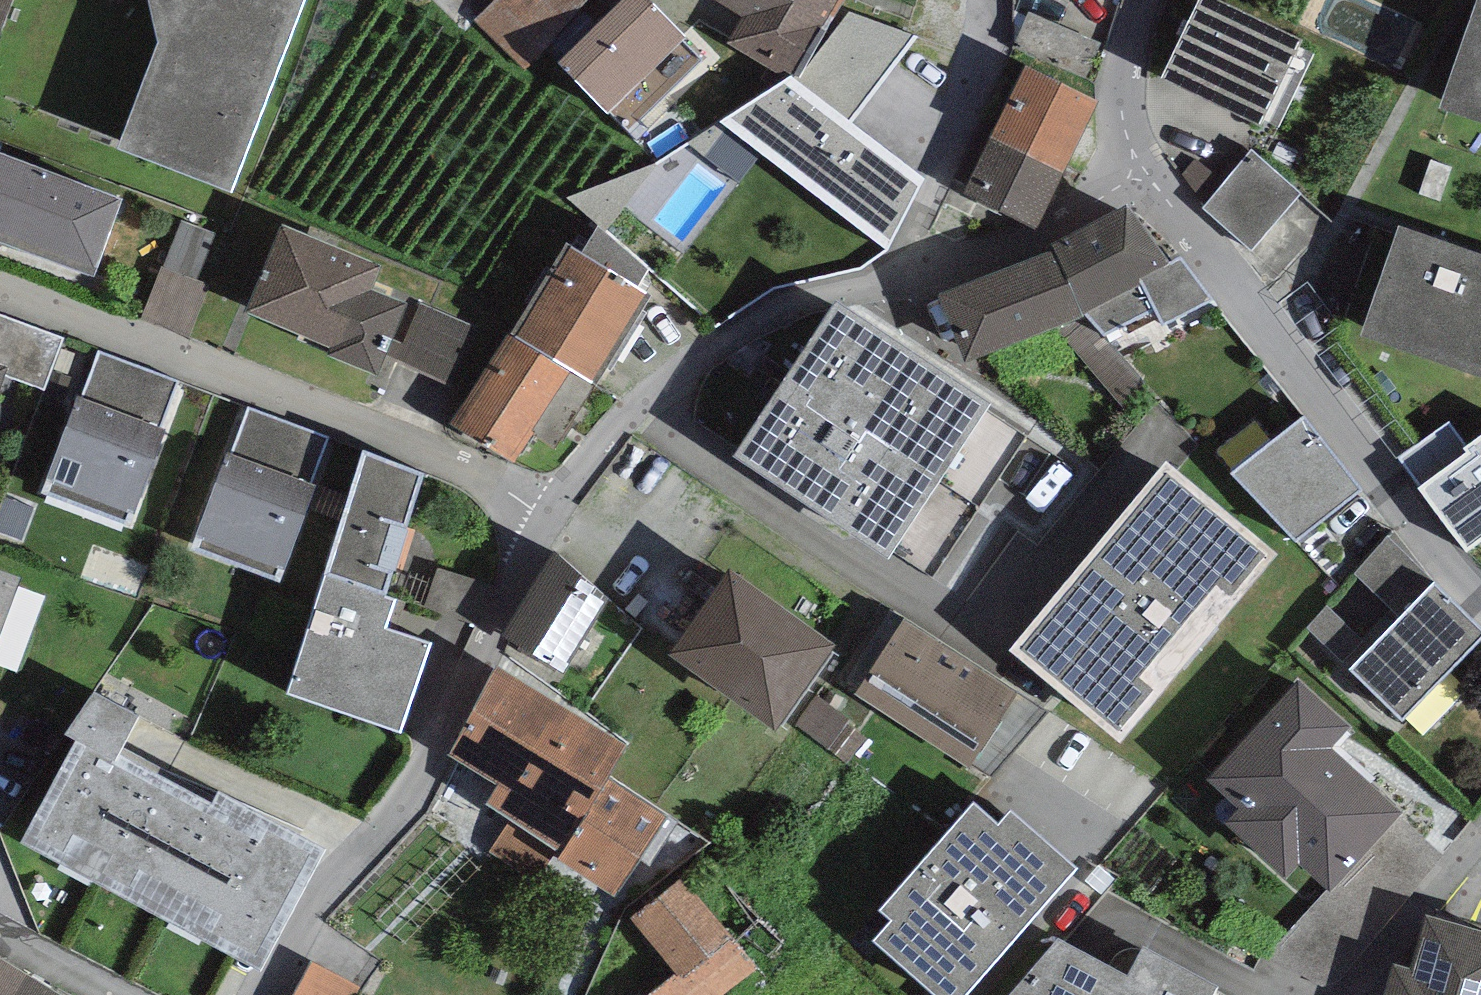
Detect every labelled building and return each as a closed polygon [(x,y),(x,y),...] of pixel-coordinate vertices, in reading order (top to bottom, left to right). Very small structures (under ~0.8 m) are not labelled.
[(12,0),(0,0),(0,31),(12,0)] [(231,183),(301,0),(151,0),(159,34),(119,139),(231,183)] [(476,19),(523,64),(582,0),(494,0),(476,19)] [(656,0),(616,0),(558,57),(608,107),(685,30),(656,0)] [(742,13),(728,39),(785,74),(791,70),(834,0),(723,0),(742,13)] [(1236,0),(1196,0),(1161,71),(1259,118),(1301,31),(1236,0)] [(1443,99),(1480,112),(1480,0),(1477,0),(1443,99)] [(850,8),(799,75),(791,70),(785,74),(718,117),(889,246),(925,174),(850,118),(918,32),(850,8)] [(1013,45),(1082,75),(1098,39),(1029,9),(1013,45)] [(992,129),(1064,166),(1098,95),(1026,60),(992,129)] [(1064,166),(992,129),(964,188),(1036,223),(1064,166)] [(1302,191),(1251,146),(1200,204),(1252,247),(1302,191)] [(0,148),(0,234),(91,267),(119,192),(0,148)] [(1056,243),(1084,310),(1104,333),(1156,305),(1164,317),(1214,293),(1182,251),(1168,257),(1128,196),(1053,238),(1056,243)] [(182,217),(163,265),(197,278),(216,231),(182,217)] [(584,249),(637,281),(649,263),(599,218),(584,249)] [(378,258),(282,219),(248,303),(304,326),(301,332),(334,345),(332,350),(377,368),(407,296),(369,280),(378,258)] [(1398,219),(1360,330),(1480,371),(1480,247),(1398,219)] [(567,239),(514,328),(571,362),(595,377),(649,288),(637,281),(584,249),(567,239)] [(1084,310),(1056,243),(942,290),(967,356),(1054,321),(1084,310)] [(163,265),(160,264),(140,316),(190,335),(210,283),(197,278),(163,265)] [(838,293),(736,446),(888,546),(932,576),(1026,434),(983,405),(990,394),(838,293)] [(393,357),(460,387),(487,327),(419,297),(393,357)] [(8,361),(4,373),(44,388),(64,334),(0,310),(0,358),(8,361)] [(1104,333),(1084,310),(1054,321),(1124,406),(1148,384),(1104,333)] [(554,444),(595,377),(571,362),(514,328),(511,326),(453,418),(514,456),(531,428),(554,444)] [(179,378),(99,349),(83,393),(77,391),(42,487),(125,517),(128,509),(136,512),(169,424),(163,422),(179,378)] [(4,373),(8,361),(0,358),(0,383),(4,373)] [(326,434),(247,405),(230,449),(225,447),(190,543),(273,573),(278,559),(284,563),(317,480),(310,478),(326,434)] [(1364,485),(1304,412),(1235,469),(1295,541),(1364,485)] [(1480,454),(1480,430),(1470,438),(1480,454)] [(1415,478),(1451,527),(1461,520),(1468,530),(1480,521),(1480,454),(1470,438),(1415,478)] [(323,564),(385,584),(425,464),(363,443),(323,564)] [(1276,543),(1168,454),(1014,640),(1123,729),(1276,543)] [(1399,614),(1433,578),(1386,535),(1353,571),(1399,614)] [(608,590),(553,544),(504,628),(565,665),(608,590)] [(834,634),(728,560),(668,645),(772,720),(834,634)] [(0,564),(0,624),(19,571),(0,564)] [(385,584),(323,564),(283,688),(401,726),(431,635),(386,620),(395,592),(384,588),(385,584)] [(492,583),(438,565),(424,605),(478,623),(492,583)] [(1350,664),(1403,714),(1480,632),(1480,624),(1433,578),(1399,614),(1350,664)] [(1362,637),(1326,603),(1307,624),(1343,657),(1362,637)] [(1018,686),(905,613),(855,690),(969,763),(971,759),(1018,686)] [(604,770),(624,738),(496,659),(451,747),(497,777),(486,795),(511,814),(490,847),(536,878),(554,853),(558,845),(604,770)] [(1299,858),(1329,885),(1396,811),(1403,802),(1336,741),(1355,720),(1300,672),(1209,775),(1239,802),(1225,818),(1287,872),(1299,858)] [(143,709),(95,685),(65,727),(78,733),(21,833),(257,960),(324,840),(219,781),(215,793),(122,744),(143,709)] [(1018,686),(971,759),(993,773),(1047,709),(1018,686)] [(849,717),(817,692),(795,721),(834,751),(853,727),(846,721),(849,717)] [(668,811),(604,770),(558,845),(554,853),(616,892),(668,811)] [(973,797),(878,903),(889,913),(872,932),(943,994),(959,994),(1080,859),(1011,798),(995,816),(973,797)] [(1447,855),(1396,811),(1329,885),(1267,955),(1332,989),(1447,855)] [(627,915),(674,971),(645,994),(715,994),(756,961),(699,893),(680,871),(627,915)] [(1429,906),(1403,994),(1480,994),(1480,921),(1429,906)] [(1058,931),(1004,994),(1218,994),(1211,991),(1218,978),(1142,938),(1127,967),(1058,931)] [(313,956),(291,994),(358,994),(364,983),(313,956)] [(0,961),(0,994),(54,994),(0,961)]
